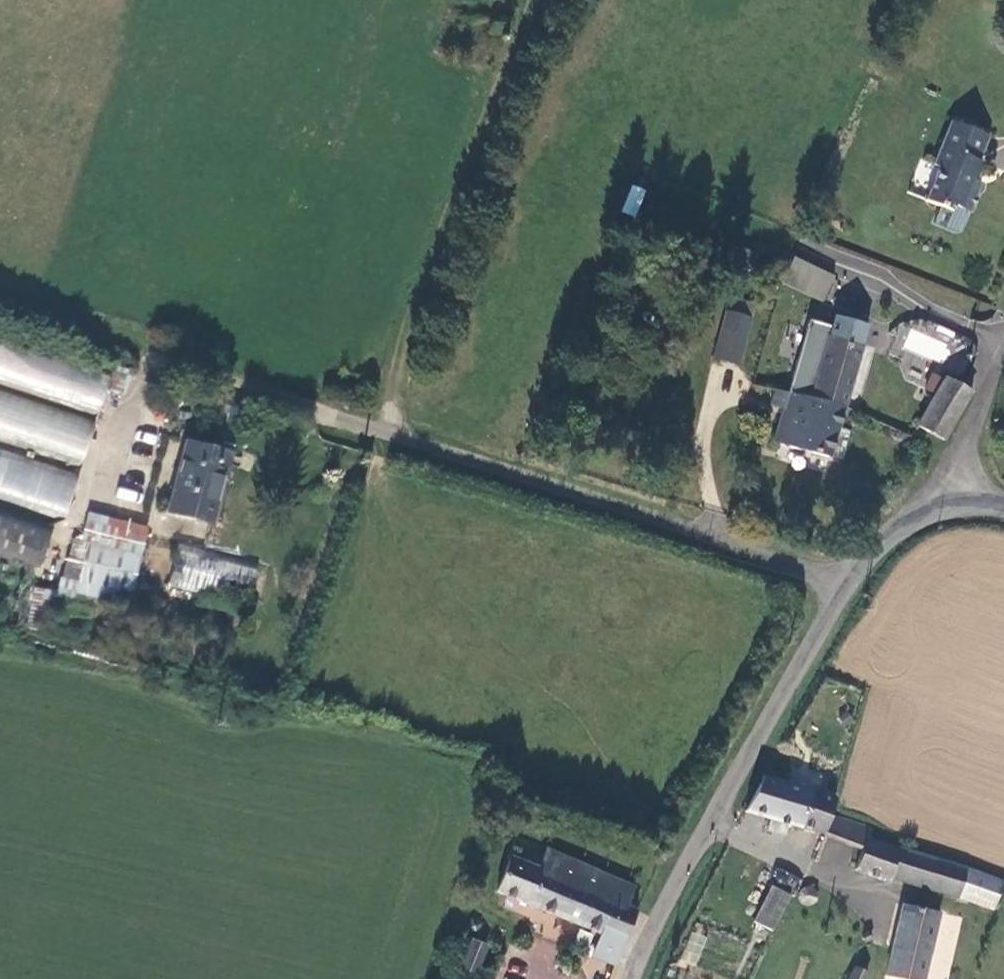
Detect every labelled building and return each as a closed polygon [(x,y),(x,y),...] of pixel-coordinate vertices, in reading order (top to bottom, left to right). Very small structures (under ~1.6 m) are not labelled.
[(556,15),(562,0),(545,0),(542,9),(556,15)] [(973,132),(976,126),(965,122),(962,128),(951,124),(934,167),(939,169),(926,205),(952,214),(955,207),(971,213),(982,185),(975,181),(991,140),(973,132)] [(632,184),(622,211),(636,216),(646,189),(632,184)] [(834,280),(794,260),(782,285),(823,305),(834,280)] [(748,336),(752,319),(730,314),(726,330),(748,336)] [(946,364),(956,335),(908,319),(898,348),(946,364)] [(863,349),(853,346),(860,327),(838,321),(831,340),(814,334),(810,346),(806,345),(801,361),(797,362),(788,395),(844,412),(863,349)] [(742,364),(748,336),(726,330),(719,359),(742,364)] [(111,370),(0,338),(0,382),(99,411),(111,370)] [(921,427),(948,440),(972,393),(947,376),(921,427)] [(82,461),(96,415),(0,387),(0,437),(82,461)] [(830,459),(844,412),(788,395),(775,442),(830,459)] [(212,523),(233,455),(185,442),(165,510),(212,523)] [(67,514),(80,468),(0,445),(0,494),(67,514)] [(54,520),(0,504),(0,555),(40,566),(54,520)] [(71,539),(60,577),(76,581),(86,543),(71,539)] [(252,595),(257,561),(175,548),(170,583),(252,595)] [(49,608),(51,589),(31,586),(28,606),(49,608)] [(744,808),(823,832),(828,815),(833,796),(763,776),(744,808)] [(893,876),(958,897),(965,864),(871,834),(873,825),(867,823),(853,872),(891,882),(893,876)] [(496,891),(623,944),(637,909),(627,905),(635,885),(543,847),(535,867),(510,856),(496,891)] [(991,906),(999,876),(965,864),(958,897),(991,906)] [(752,920),(772,930),(791,892),(770,883),(752,920)] [(813,893),(809,890),(804,890),(800,893),(800,898),(802,903),(807,904),(812,902),(814,898),(813,893)] [(902,978),(923,978),(938,911),(903,902),(886,975),(902,978)] [(681,959),(697,965),(707,935),(692,930),(681,959)] [(482,943),(472,971),(468,978),(497,978),(511,944),(485,935),(482,943)] [(472,971),(482,943),(471,938),(461,967),(472,971)] [(472,971),(461,967),(454,964),(448,978),(468,978),(472,971)] [(846,978),(862,978),(867,971),(856,964),(846,978)]
